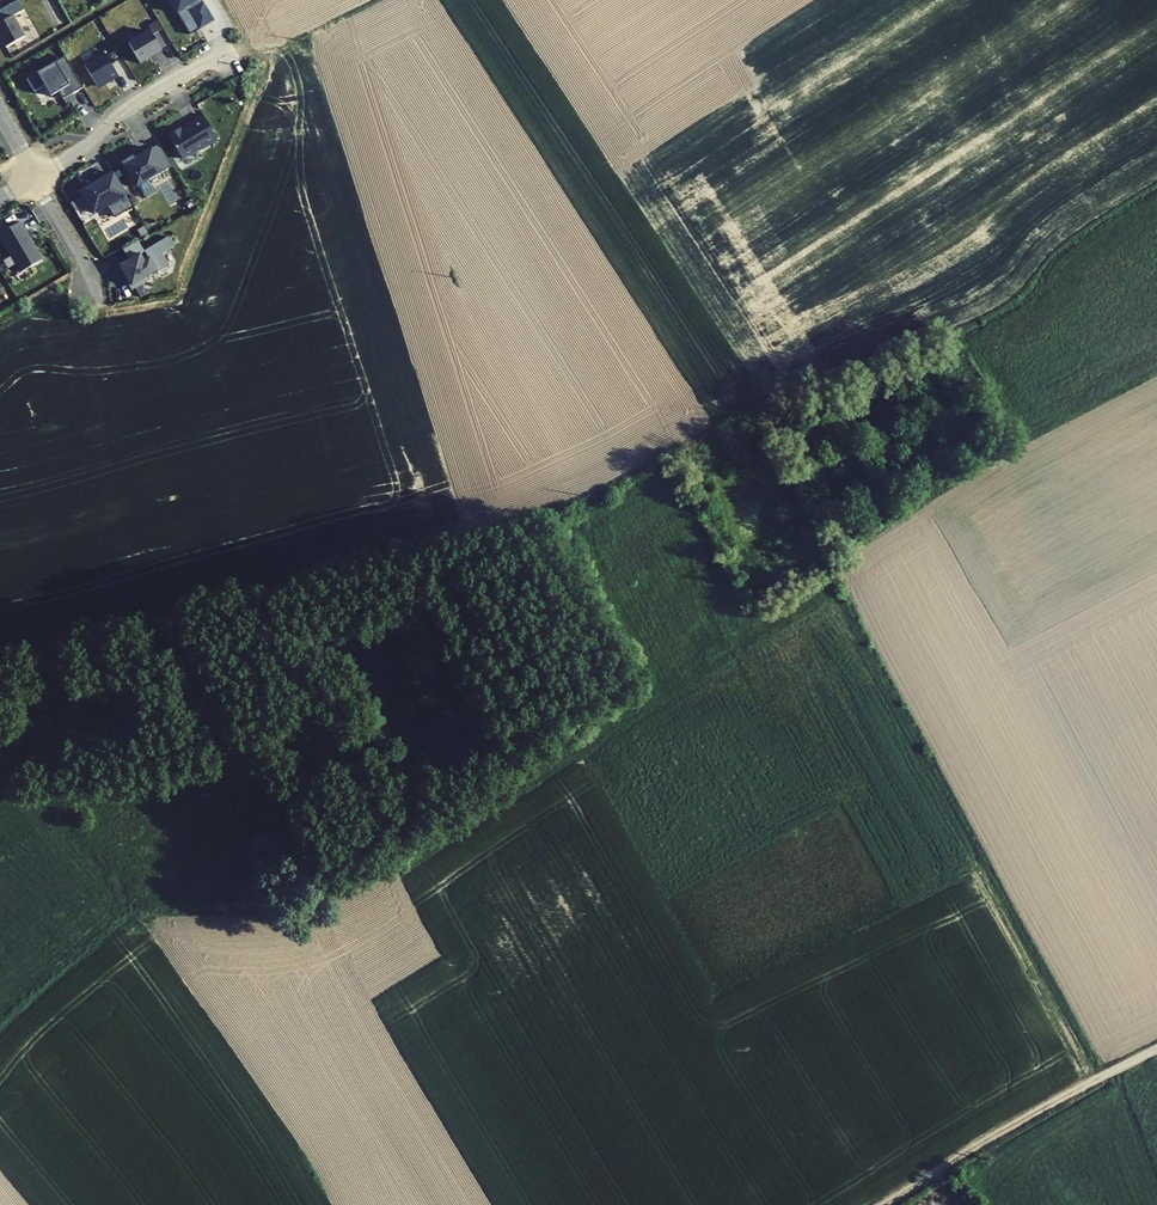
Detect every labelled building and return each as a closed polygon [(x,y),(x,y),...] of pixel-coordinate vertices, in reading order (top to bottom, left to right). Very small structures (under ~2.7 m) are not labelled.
[(176,11),(177,12),(184,8),(189,9),(198,26),(199,28),(202,26),(206,24),(213,20),(201,0),(170,0),(176,11)] [(0,23),(0,37),(6,48),(25,37),(13,16),(0,23)] [(150,31),(128,44),(140,64),(150,58),(149,57),(161,50),(150,31)] [(104,52),(83,64),(96,86),(104,82),(104,83),(108,81),(118,76),(104,52)] [(65,56),(38,72),(26,79),(33,91),(44,85),(50,96),(58,91),(61,96),(64,94),(71,90),(73,93),(83,87),(65,56)] [(175,132),(168,135),(182,159),(199,149),(200,150),(217,139),(203,115),(187,124),(188,127),(181,131),(181,130),(176,133),(175,132)] [(133,155),(121,162),(136,187),(150,179),(164,170),(151,148),(135,158),(133,155)] [(95,185),(81,193),(93,214),(112,203),(126,194),(114,174),(97,183),(95,185)] [(21,272),(29,267),(42,259),(20,222),(0,234),(0,237),(21,272)] [(143,248),(166,237),(162,230),(139,241),(143,248)] [(138,241),(123,250),(129,260),(119,265),(127,278),(125,279),(131,290),(149,280),(147,276),(156,271),(157,273),(166,267),(167,262),(162,254),(174,246),(168,236),(151,246),(143,251),(138,241)]
